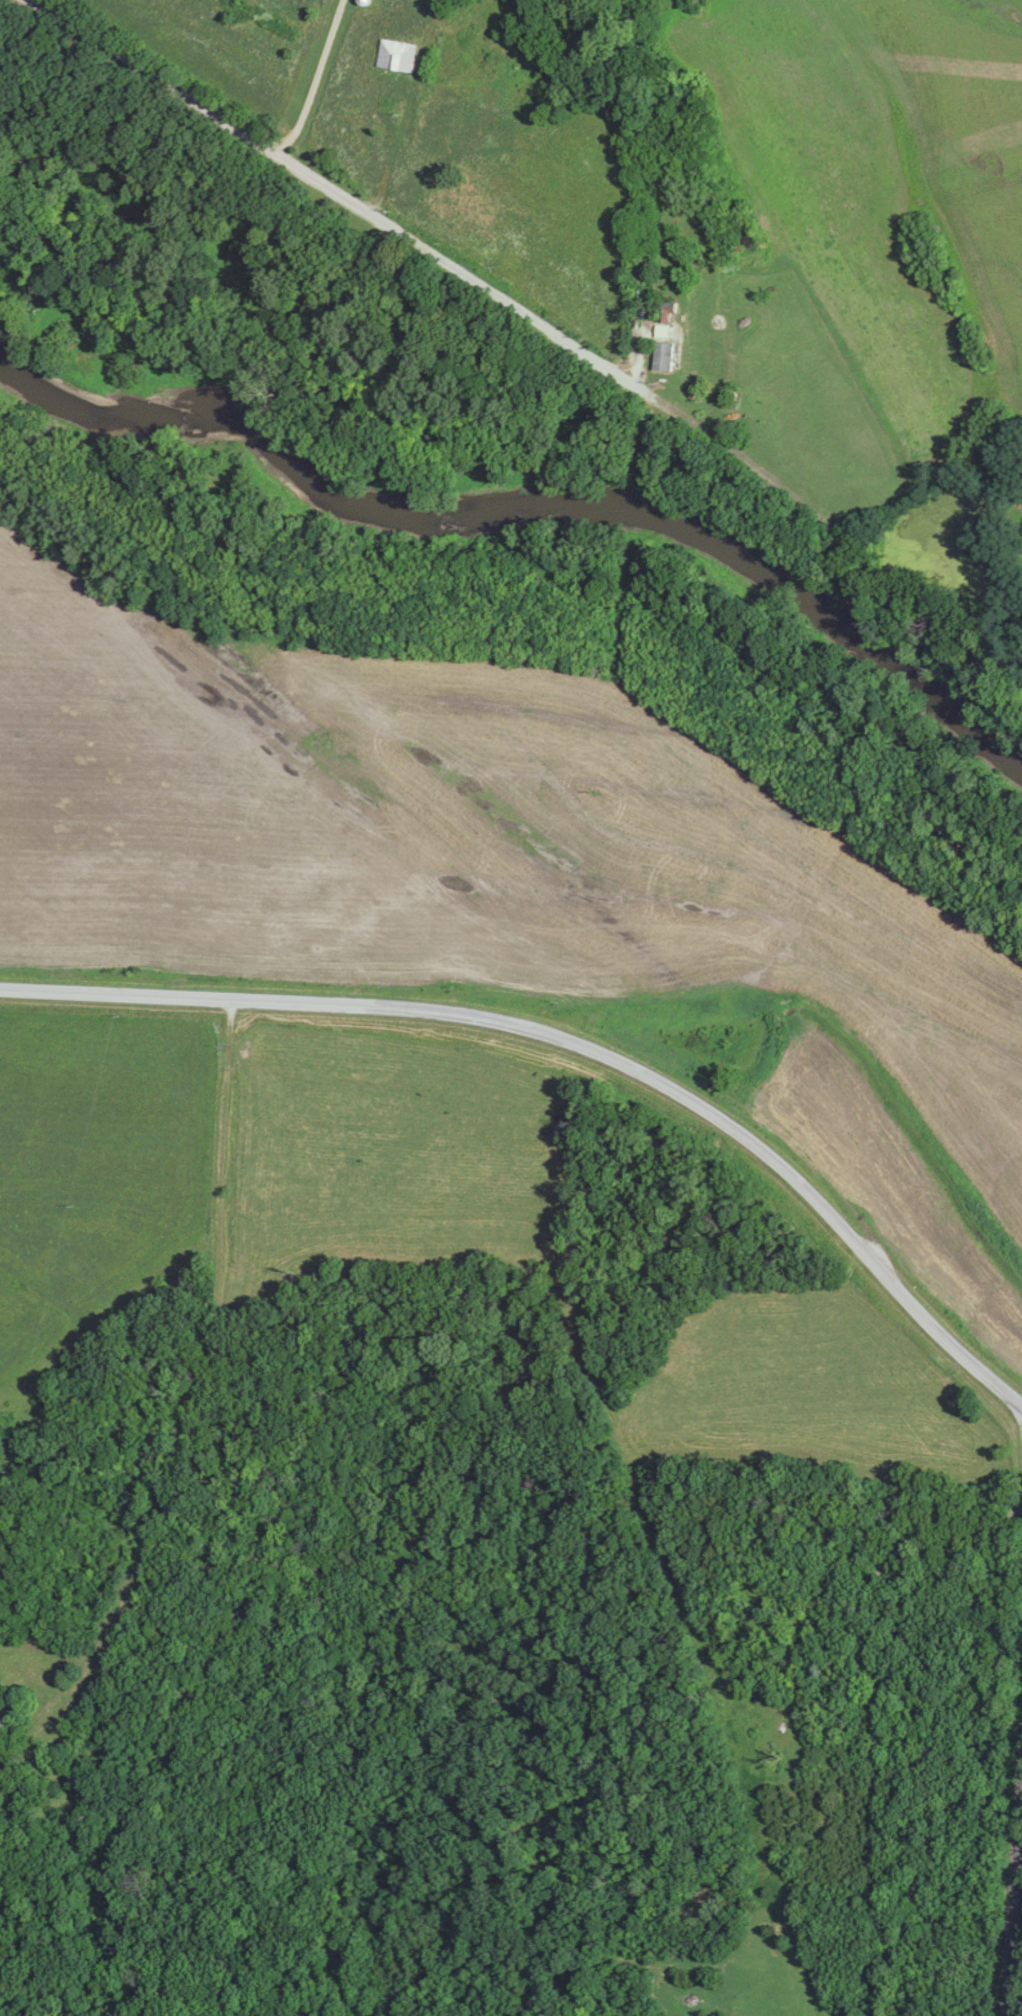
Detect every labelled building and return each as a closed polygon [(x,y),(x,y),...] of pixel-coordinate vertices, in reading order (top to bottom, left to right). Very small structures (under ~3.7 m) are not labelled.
[(411,72),(414,43),(379,39),(376,68),(411,72)] [(671,306),(654,306),(654,323),(671,323),(671,306)] [(671,372),(671,343),(652,343),(652,372),(671,372)] [(724,406),(736,406),(737,391),(725,391),(724,406)]
